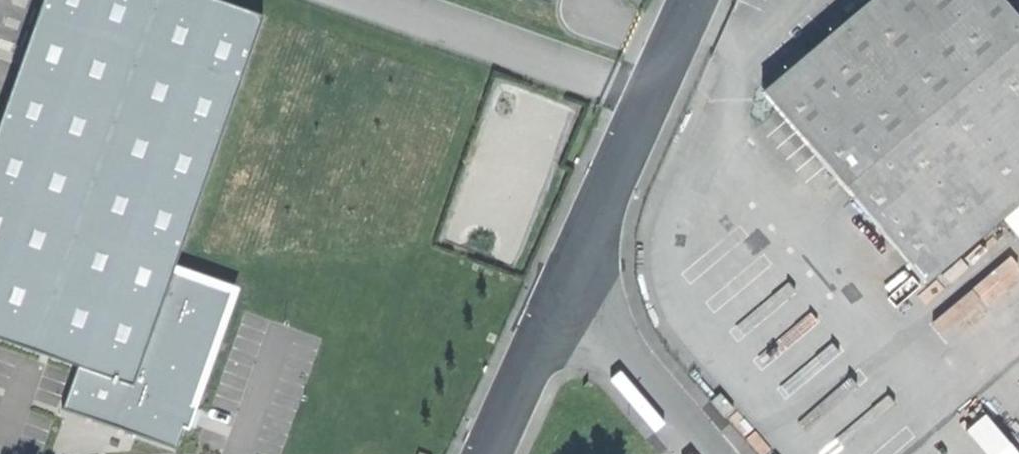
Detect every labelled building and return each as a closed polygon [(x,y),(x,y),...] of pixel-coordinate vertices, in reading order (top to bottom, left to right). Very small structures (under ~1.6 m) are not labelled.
[(0,129),(0,330),(81,358),(136,377),(175,267),(264,14),(222,0),(45,0),(0,129)] [(921,281),(1018,198),(1018,24),(998,0),(866,0),(854,10),(760,91),(921,281)] [(136,377),(81,358),(64,405),(177,445),(234,289),(175,267),(136,377)] [(706,399),(721,416),(731,408),(716,391),(706,399)] [(1006,433),(991,412),(971,427),(991,453),(1018,453),(1018,423),(1006,433)]
